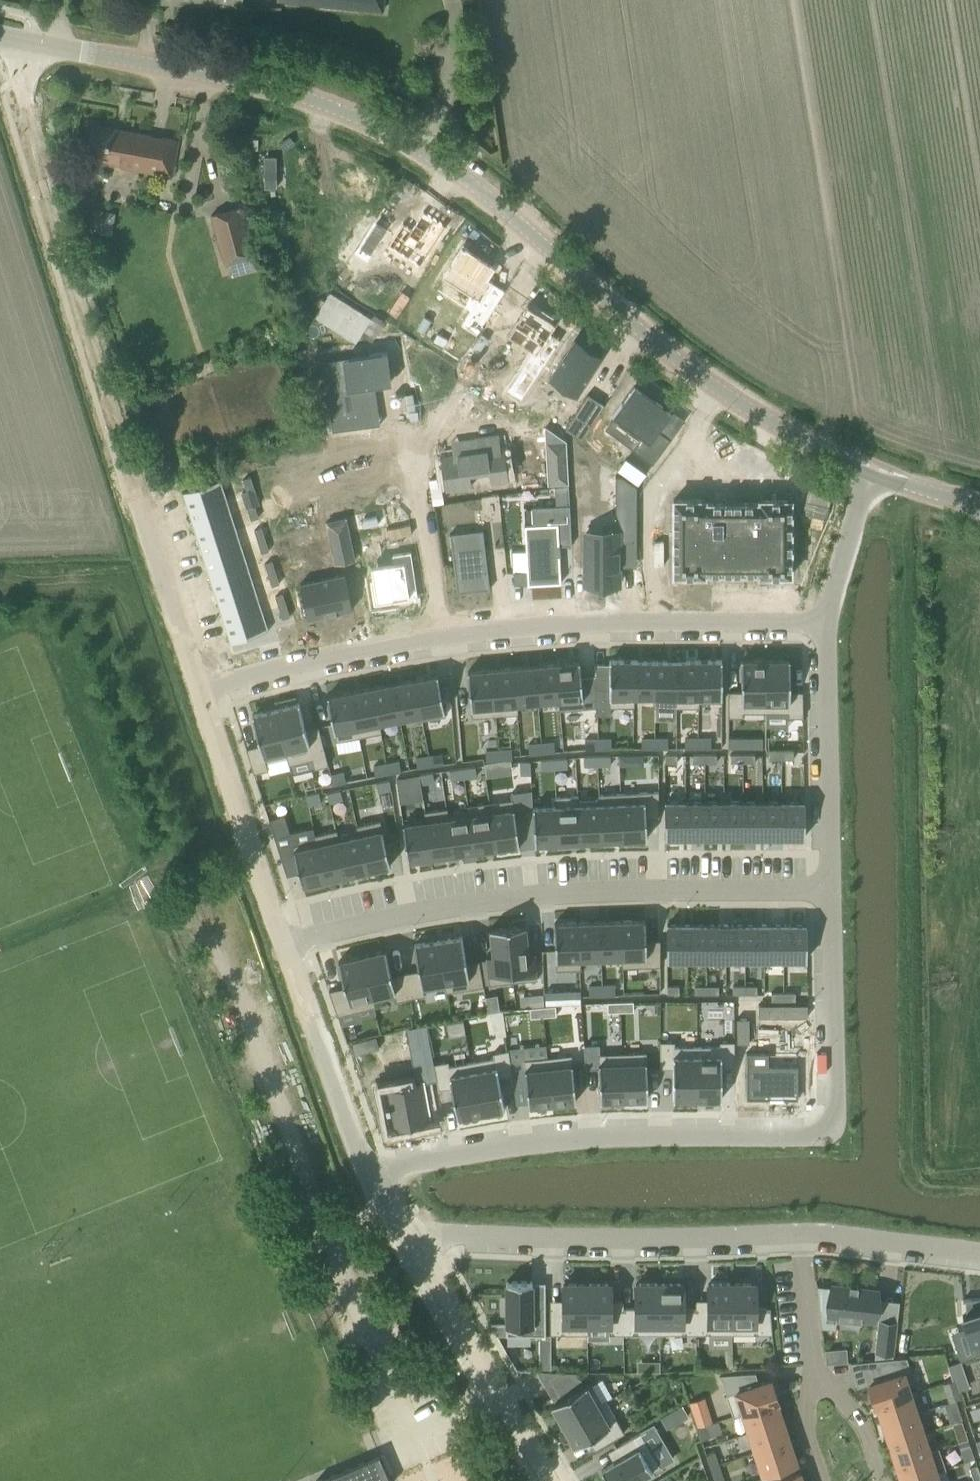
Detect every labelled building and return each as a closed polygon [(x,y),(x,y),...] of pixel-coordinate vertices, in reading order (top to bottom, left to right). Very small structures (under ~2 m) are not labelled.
[(382,11),(383,0),(279,0),(382,11)] [(120,167),(171,176),(178,140),(91,124),(85,158),(121,165),(120,167)] [(289,136),(279,144),(283,151),(294,143),(289,136)] [(253,257),(240,207),(211,215),(224,264),(253,257)] [(421,213),(409,231),(400,225),(386,247),(418,269),(444,229),(421,213)] [(372,223),(351,256),(365,266),(387,233),(372,223)] [(460,249),(441,278),(468,295),(460,307),(467,311),(458,326),(474,336),(484,320),(492,309),(503,293),(490,284),(490,283),(485,279),(492,268),(464,250),(463,251),(460,249)] [(531,351),(506,389),(521,399),(560,339),(549,332),(555,323),(552,321),(554,317),(533,304),(531,307),(526,304),(525,307),(521,313),(514,323),(514,324),(507,335),(531,351)] [(492,309),(484,320),(493,326),(500,315),(492,309)] [(574,339),(549,378),(576,395),(601,357),(574,339)] [(389,352),(326,361),(331,392),(394,383),(389,352)] [(635,383),(614,413),(643,434),(634,446),(654,461),(670,439),(658,430),(672,410),(635,383)] [(587,393),(564,428),(581,439),(604,404),(587,393)] [(362,411),(335,416),(337,429),(365,425),(362,411)] [(566,442),(545,429),(548,487),(568,485),(566,442)] [(476,452),(440,457),(445,490),(471,486),(467,460),(487,457),(490,483),(508,480),(503,447),(500,447),(498,434),(473,438),(476,452)] [(614,532),(585,532),(585,584),(618,584),(618,542),(636,542),(636,525),(636,499),(636,486),(621,476),(615,476),(614,532)] [(250,477),(243,479),(247,491),(254,488),(250,477)] [(223,479),(185,491),(191,508),(229,496),(223,479)] [(366,494),(327,500),(330,520),(369,511),(366,494)] [(229,496),(191,508),(196,525),(234,513),(229,496)] [(659,499),(636,499),(636,525),(659,525),(659,499)] [(704,499),(673,499),(673,575),(708,575),(708,572),(759,572),(759,576),(790,575),(790,499),(759,499),(759,503),(704,503),(704,499)] [(526,570),(513,571),(514,584),(527,583),(527,584),(561,582),(558,544),(571,544),(569,503),(531,506),(532,523),(524,524),(526,570)] [(256,506),(248,509),(251,520),(259,518),(256,506)] [(385,507),(346,517),(349,532),(388,526),(385,507)] [(234,513),(196,525),(198,533),(201,541),(239,529),(234,513)] [(344,517),(324,522),(333,564),(353,560),(344,517)] [(486,525),(453,529),(459,588),(492,585),(486,525)] [(261,528),(254,530),(257,542),(265,540),(261,528)] [(239,529),(201,541),(206,558),(244,546),(239,529)] [(265,540),(257,542),(261,554),(268,551),(265,540)] [(244,546),(206,558),(211,574),(249,562),(244,546)] [(374,580),(371,581),(375,605),(393,602),(393,599),(416,595),(408,552),(391,555),(392,563),(372,566),(374,580)] [(272,561),(265,564),(268,575),(276,573),(272,561)] [(249,562),(211,574),(217,591),(255,579),(249,562)] [(276,573),(268,575),(272,587),(280,584),(276,573)] [(255,579),(217,591),(222,607),(260,595),(255,579)] [(339,583),(294,594),(303,629),(348,617),(339,583)] [(926,588),(924,596),(934,599),(936,590),(926,588)] [(936,590),(934,599),(944,601),(946,592),(936,590)] [(946,592),(944,601),(956,603),(958,595),(946,592)] [(260,595),(222,607),(227,624),(265,612),(260,595)] [(283,595),(275,597),(278,609),(286,607),(283,595)] [(967,606),(979,609),(979,604),(979,600),(969,597),(967,606)] [(286,607),(278,609),(282,621),(289,618),(286,607)] [(265,612),(227,624),(233,642),(271,630),(265,612)] [(741,691),(728,691),(728,717),(742,717),(742,712),(765,712),(765,659),(741,660),(741,691)] [(789,659),(765,659),(765,712),(788,712),(788,717),(803,717),(802,691),(789,691),(789,659)] [(633,660),(609,660),(609,706),(634,706),(634,697),(633,697),(633,660)] [(654,660),(633,660),(633,697),(634,697),(653,697),(654,697),(654,660)] [(654,697),(653,697),(653,706),(676,706),(676,660),(654,660),(654,697)] [(697,660),(676,660),(676,706),(698,706),(698,702),(697,702),(697,660)] [(721,660),(697,660),(697,702),(698,702),(721,702),(721,660)] [(579,661),(555,663),(559,700),(558,700),(558,710),(583,707),(579,661)] [(555,663),(534,665),(537,702),(558,700),(559,700),(555,663)] [(534,665),(512,667),(515,704),(517,704),(537,702),(534,665)] [(512,667),(491,669),(495,715),(517,713),(517,704),(515,704),(512,667)] [(491,669),(467,671),(471,717),(495,715),(491,669)] [(964,671),(955,671),(955,681),(965,681),(964,671)] [(974,671),(964,671),(965,681),(974,681),(974,671)] [(437,674),(414,678),(421,715),(420,715),(420,720),(445,715),(437,674)] [(414,678),(392,682),(399,719),(420,715),(421,715),(414,678)] [(392,682),(371,686),(378,723),(379,723),(399,719),(392,682)] [(371,686),(350,690),(359,736),(381,732),(379,723),(378,723),(371,686)] [(350,690),(327,695),(335,741),(359,736),(350,690)] [(298,702),(275,708),(287,755),(286,755),(288,764),(289,764),(292,774),(314,768),(328,764),(318,725),(305,728),(298,702)] [(259,745),(246,748),(253,773),(267,770),(265,760),(286,755),(287,755),(275,708),(251,714),(259,745)] [(667,734),(654,735),(654,745),(667,744),(667,734)] [(697,734),(684,734),(684,744),(697,744),(697,734)] [(710,734),(697,734),(697,744),(710,744),(710,734)] [(654,735),(641,735),(641,745),(654,745),(654,735)] [(728,737),(728,748),(738,748),(738,737),(728,737)] [(554,738),(541,739),(541,749),(554,748),(554,738)] [(541,739),(528,741),(528,750),(541,749),(541,739)] [(598,739),(584,739),(585,749),(598,749),(598,739)] [(610,739),(598,739),(598,749),(611,749),(610,739)] [(511,745),(498,746),(499,756),(512,755),(511,745)] [(498,746),(485,748),(486,757),(499,756),(498,746)] [(441,750),(428,752),(430,762),(443,760),(441,750)] [(781,751),(769,751),(769,759),(781,759),(781,751)] [(793,751),(781,751),(781,759),(793,759),(793,751)] [(428,752),(415,754),(417,764),(430,762),(428,752)] [(677,754),(665,754),(665,763),(677,763),(677,754)] [(704,754),(692,754),(692,763),(704,763),(704,754)] [(716,754),(704,754),(704,763),(716,763),(716,754)] [(742,754),(730,754),(730,762),(742,762),(742,754)] [(754,754),(742,754),(742,762),(754,762),(754,754)] [(610,755),(597,756),(597,766),(610,765),(610,755)] [(597,756),(584,756),(584,766),(597,766),(597,756)] [(566,757),(553,759),(554,769),(567,768),(566,757)] [(553,759),(540,760),(541,770),(554,769),(553,759)] [(398,761),(386,763),(388,773),(400,771),(398,761)] [(530,761),(520,761),(520,775),(530,774),(530,761)] [(386,763),(373,766),(375,776),(388,773),(386,763)] [(475,766),(462,768),(463,778),(476,776),(475,766)] [(343,768),(330,771),(333,781),(345,778),(343,768)] [(462,768),(449,770),(450,780),(463,778),(462,768)] [(432,772),(419,774),(421,784),(434,782),(432,772)] [(419,774),(396,778),(397,790),(398,790),(421,787),(421,784),(419,774)] [(389,780),(376,782),(378,792),(391,789),(389,780)] [(340,790),(327,793),(329,803),(342,799),(340,790)] [(658,791),(620,793),(623,839),(646,838),(645,817),(658,817),(658,791)] [(318,792),(305,795),(308,804),(320,801),(318,792)] [(620,793),(597,794),(598,799),(599,799),(601,841),(623,839),(620,793)] [(578,795),(554,796),(555,806),(556,806),(558,843),(579,842),(577,800),(578,800),(578,795)] [(512,799),(489,802),(495,848),(518,845),(512,799)] [(578,800),(577,800),(579,842),(601,841),(599,799),(598,799),(578,800)] [(976,799),(967,800),(967,809),(976,809),(976,799)] [(967,800),(957,800),(957,809),(967,809),(967,800)] [(684,801),(664,801),(664,837),(684,837),(684,801)] [(703,801),(684,801),(684,837),(703,837),(703,801)] [(722,801),(703,801),(703,837),(722,837),(722,801)] [(742,801),(722,801),(722,837),(742,837),(742,801)] [(761,801),(742,801),(742,837),(761,837),(761,801)] [(780,801),(761,801),(761,837),(780,837),(780,801)] [(803,801),(780,801),(780,837),(803,837),(803,801)] [(489,802),(466,805),(467,810),(468,810),(474,851),(495,848),(489,802)] [(555,806),(532,807),(534,844),(558,843),(556,806),(555,806)] [(446,808),(424,811),(425,821),(426,821),(431,857),(452,854),(446,813),(447,813),(446,808)] [(447,813),(446,813),(452,854),(474,851),(468,810),(467,810),(447,813)] [(284,815),(268,820),(276,843),(277,842),(291,838),(284,815)] [(380,820),(355,826),(356,830),(357,830),(367,871),(390,866),(380,820)] [(425,821),(402,824),(407,861),(431,857),(426,821),(425,821)] [(967,823),(957,823),(958,833),(967,832),(967,823)] [(977,823),(967,823),(967,832),(977,832),(977,823)] [(336,830),(313,835),(314,840),(315,839),(324,880),(345,876),(336,835),(337,834),(336,830)] [(337,834),(336,835),(345,876),(367,871),(357,830),(356,830),(337,834)] [(314,840),(292,845),(301,886),(324,880),(315,839),(314,840)] [(621,920),(599,921),(600,958),(621,958),(622,958),(621,920)] [(644,920),(621,920),(622,958),(621,958),(621,967),(659,966),(660,940),(645,940),(644,920)] [(599,921),(577,922),(579,959),(580,959),(600,958),(599,921)] [(577,922),(554,923),(555,969),(580,969),(580,959),(579,959),(577,922)] [(525,925),(507,927),(513,982),(537,979),(534,951),(528,951),(525,925)] [(686,925),(666,925),(666,961),(686,961),(686,925)] [(705,925),(686,925),(686,961),(705,961),(705,925)] [(724,925),(705,925),(705,961),(725,961),(724,925)] [(744,925),(724,925),(725,961),(744,961),(744,925)] [(763,925),(744,925),(744,961),(763,961),(763,925)] [(782,925),(763,925),(763,961),(782,961),(782,925)] [(805,925),(782,925),(782,961),(805,961),(805,925)] [(492,955),(486,955),(489,984),(513,982),(507,927),(489,928),(492,955)] [(461,936),(438,940),(445,987),(444,987),(445,992),(483,986),(479,960),(466,962),(461,936)] [(418,970),(404,972),(410,998),(424,995),(423,991),(444,987),(445,987),(438,940),(414,944),(418,970)] [(385,950),(361,955),(372,1002),(373,1001),(395,996),(396,1001),(410,998),(404,972),(391,976),(385,950)] [(969,951),(960,952),(960,961),(969,961),(969,951)] [(344,987),(328,991),(337,1015),(375,1006),(373,1001),(372,1002),(361,955),(338,961),(344,987)] [(601,985),(588,986),(588,996),(602,995),(601,985)] [(614,985),(601,985),(602,995),(615,995),(614,985)] [(679,986),(667,986),(667,994),(679,994),(679,986)] [(706,986),(694,986),(694,994),(706,994),(706,986)] [(718,986),(706,986),(706,994),(718,994),(718,986)] [(744,986),(732,986),(732,994),(744,994),(744,986)] [(757,986),(744,986),(744,994),(756,994),(757,986)] [(580,990),(558,991),(558,1003),(580,1002),(580,990)] [(783,992),(771,992),(771,1001),(783,1001),(783,992)] [(795,992),(783,992),(783,1001),(795,1001),(795,992)] [(620,1001),(607,1002),(607,1012),(620,1011),(620,1001)] [(633,1001),(620,1001),(620,1011),(633,1011),(633,1001)] [(782,1002),(750,1002),(750,1016),(782,1016),(782,1002)] [(555,1005),(542,1006),(543,1016),(556,1015),(555,1005)] [(542,1006),(529,1007),(530,1017),(543,1016),(542,1006)] [(674,1041),(660,1041),(660,1067),(672,1067),(672,1099),(697,1099),(697,1046),(674,1046),(674,1041)] [(719,1046),(697,1046),(697,1099),(721,1099),(721,1067),(734,1067),(734,1041),(719,1041),(719,1046)] [(429,1044),(412,1048),(418,1075),(435,1072),(433,1064),(429,1044)] [(599,1044),(583,1044),(585,1068),(598,1068),(599,1100),(623,1099),(622,1053),(599,1054),(599,1044)] [(493,1057),(471,1061),(480,1113),(504,1109),(498,1078),(512,1075),(508,1050),(492,1053),(493,1057)] [(645,1052),(622,1053),(623,1099),(647,1099),(645,1052)] [(767,1053),(745,1053),(745,1099),(797,1099),(797,1065),(767,1065),(767,1053)] [(571,1055),(547,1057),(552,1103),(575,1101),(571,1055)] [(547,1057),(523,1059),(528,1106),(552,1103),(547,1057)] [(448,1061),(433,1064),(435,1072),(438,1089),(451,1087),(457,1118),(480,1113),(471,1061),(448,1066),(448,1061)] [(424,1081),(383,1089),(391,1126),(431,1119),(424,1081)] [(491,1325),(490,1325),(496,1335),(506,1335),(538,1335),(545,1335),(545,1325),(545,1306),(532,1306),(532,1282),(532,1281),(506,1281),(506,1297),(501,1297),(501,1313),(506,1313),(506,1325),(491,1325)] [(695,1308),(695,1333),(731,1333),(731,1283),(708,1284),(708,1308),(695,1308)] [(755,1283),(731,1283),(731,1333),(771,1333),(769,1307),(755,1307),(755,1283)] [(831,1283),(827,1315),(838,1316),(838,1318),(840,1318),(840,1317),(859,1319),(859,1320),(861,1320),(861,1319),(874,1320),(877,1289),(857,1286),(858,1285),(856,1285),(856,1286),(851,1285),(851,1284),(849,1284),(849,1285),(831,1283)] [(562,1308),(550,1308),(550,1334),(572,1334),(587,1334),(587,1331),(587,1322),(586,1322),(586,1284),(563,1284),(562,1300),(562,1308)] [(610,1284),(586,1284),(586,1322),(587,1322),(609,1321),(609,1334),(623,1334),(623,1308),(610,1308),(610,1300),(610,1284)] [(635,1308),(623,1308),(623,1334),(659,1334),(659,1284),(635,1284),(635,1308)] [(683,1284),(659,1284),(659,1334),(695,1333),(695,1308),(683,1308),(683,1284)] [(962,1316),(966,1327),(975,1356),(979,1354),(979,1298),(962,1299),(962,1301),(965,1300),(966,1315),(962,1316)] [(896,1322),(879,1320),(875,1352),(893,1354),(896,1322)] [(828,1368),(849,1366),(847,1346),(827,1347),(828,1368)] [(959,1361),(947,1365),(952,1380),(964,1376),(959,1361)] [(552,1372),(550,1379),(561,1398),(551,1404),(562,1425),(601,1403),(601,1402),(590,1382),(584,1385),(577,1373),(576,1372),(552,1371),(552,1372)] [(910,1392),(903,1372),(868,1383),(875,1406),(877,1405),(876,1404),(910,1393),(910,1392)] [(777,1402),(770,1380),(726,1394),(733,1416),(742,1413),(776,1402),(777,1402)] [(921,1412),(914,1391),(910,1392),(910,1393),(876,1404),(877,1405),(883,1424),(917,1413),(921,1412)] [(601,1403),(562,1425),(574,1446),(595,1434),(601,1445),(624,1432),(605,1400),(601,1402),(601,1403)] [(946,1403),(943,1404),(946,1413),(959,1409),(956,1400),(955,1400),(946,1403)] [(782,1421),(776,1402),(742,1413),(748,1432),(782,1421)] [(673,1409),(679,1419),(689,1414),(683,1404),(673,1409)] [(705,1424),(701,1412),(692,1415),(697,1427),(705,1424)] [(923,1432),(917,1413),(883,1424),(889,1443),(923,1432)] [(789,1441),(782,1421),(748,1432),(755,1452),(789,1441)] [(709,1437),(705,1424),(697,1427),(701,1440),(709,1437)] [(641,1432),(618,1444),(625,1456),(601,1470),(607,1480),(633,1480),(660,1465),(641,1432)] [(929,1451),(923,1432),(889,1443),(895,1462),(929,1451)] [(968,1439),(958,1442),(964,1461),(974,1458),(968,1439)] [(796,1462),(789,1441),(755,1452),(762,1473),(796,1462)] [(938,1448),(929,1451),(895,1462),(901,1480),(904,1480),(936,1471),(936,1472),(945,1469),(938,1448)] [(718,1463),(714,1451),(705,1454),(710,1466),(718,1463)] [(378,1455),(317,1480),(388,1480),(378,1455)] [(722,1475),(718,1463),(710,1466),(714,1478),(722,1475)] [(936,1472),(936,1471),(904,1480),(939,1480),(936,1472)] [(799,1472),(772,1480),(802,1480),(799,1472)]
